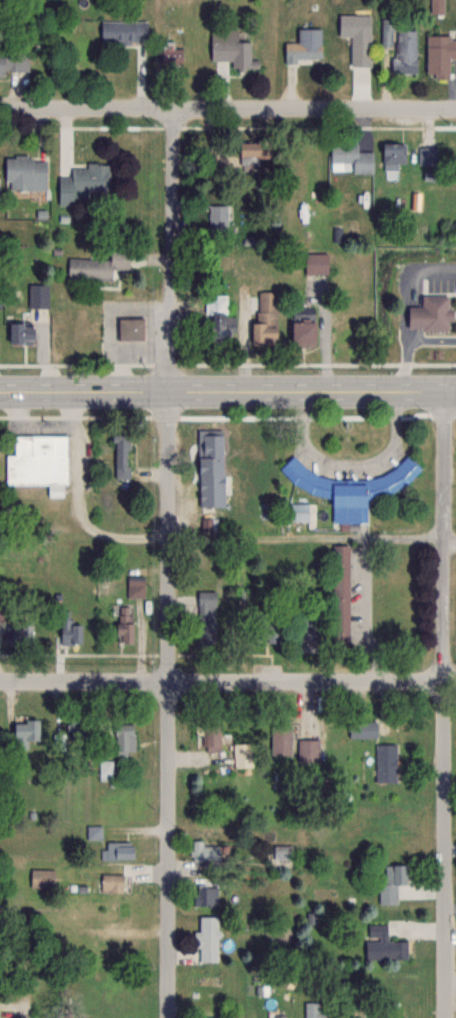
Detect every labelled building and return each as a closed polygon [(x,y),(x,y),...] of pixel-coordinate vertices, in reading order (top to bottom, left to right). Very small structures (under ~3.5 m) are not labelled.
[(443,13),(443,0),(432,0),(431,13),(443,13)] [(339,37),(351,37),(351,67),(371,67),(371,15),(339,15),(339,37)] [(416,30),(396,30),(395,19),(382,20),(382,46),(392,46),(392,72),(416,72),(416,30)] [(101,40),(146,40),(146,20),(101,20),(101,40)] [(322,60),(321,28),(298,28),(298,42),(285,42),(285,60),(322,60)] [(427,36),(426,78),(449,78),(449,59),(455,59),(455,36),(427,36)] [(211,59),(232,59),(232,68),(259,68),(259,59),(250,59),(250,37),(211,37),(211,59)] [(183,66),(183,45),(163,45),(163,66),(183,66)] [(28,49),(0,49),(0,72),(28,72),(28,49)] [(271,157),(271,141),(239,141),(239,157),(271,157)] [(357,143),(330,143),(330,163),(352,163),(352,174),(373,174),(373,152),(357,152),(357,143)] [(382,168),(405,168),(405,143),(382,143),(382,168)] [(37,189),(37,181),(47,181),(46,157),(5,157),(5,180),(16,180),(16,189),(37,189)] [(59,176),(58,203),(74,204),(74,191),(109,191),(109,163),(86,162),(86,167),(70,166),(70,176),(59,176)] [(209,204),(209,231),(228,231),(228,204),(209,204)] [(111,280),(111,268),(128,268),(129,248),(110,248),(110,259),(68,258),(67,278),(111,280)] [(327,253),(305,253),(305,273),(327,273),(327,253)] [(28,284),(28,307),(47,307),(47,284),(28,284)] [(227,315),(227,287),(206,287),(206,342),(227,342),(227,329),(235,329),(235,315),(227,315)] [(277,344),(277,290),(257,290),(257,321),(251,321),(251,344),(277,344)] [(407,307),(407,330),(451,330),(451,295),(422,295),(422,307),(407,307)] [(144,340),(144,317),(118,317),(118,340),(144,340)] [(314,346),(314,317),(291,317),(291,346),(314,346)] [(32,342),(32,322),(8,322),(8,342),(32,342)] [(113,478),(130,478),(130,428),(113,428),(113,478)] [(222,429),(200,429),(200,471),(222,471),(222,429)] [(66,434),(14,435),(15,457),(7,457),(7,484),(67,483),(66,434)] [(368,497),(391,497),(420,469),(411,458),(384,483),(314,483),(290,458),(280,467),(306,495),(331,495),(331,507),(353,507),(353,523),(368,523),(368,497)] [(309,503),(289,503),(289,521),(309,521),(309,503)] [(333,643),(350,643),(350,545),(333,545),(333,643)] [(145,597),(145,575),(127,575),(127,597),(145,597)] [(199,638),(215,638),(215,591),(199,591),(199,638)] [(254,618),(257,593),(243,591),(241,604),(253,606),(248,639),(275,643),(278,621),(254,618)] [(132,605),(117,605),(117,643),(132,643),(132,605)] [(71,611),(61,611),(61,645),(83,645),(83,623),(71,623),(71,611)] [(317,621),(302,616),(297,634),(312,638),(317,621)] [(18,645),(31,644),(30,623),(17,624),(18,645)] [(39,719),(14,719),(14,749),(28,749),(28,740),(39,740),(39,719)] [(80,737),(80,720),(69,720),(69,737),(80,737)] [(376,721),(349,721),(349,739),(376,739),(376,721)] [(135,723),(115,723),(115,753),(135,753),(135,723)] [(204,724),(204,751),(221,751),(221,724),(204,724)] [(291,755),(291,724),(272,724),(272,755),(291,755)] [(319,740),(298,740),(298,763),(319,763),(319,740)] [(253,767),(253,743),(234,743),(234,767),(253,767)] [(396,744),(376,744),(376,782),(396,782),(396,744)] [(135,859),(135,841),(104,841),(104,859),(135,859)] [(192,842),(192,860),(222,860),(222,842),(192,842)] [(274,859),(292,859),(293,846),(275,845),(274,859)] [(398,905),(398,884),(406,884),(406,865),(381,865),(381,905),(398,905)] [(30,887),(55,887),(55,869),(30,869),(30,887)] [(124,874),(102,874),(102,890),(124,890),(124,874)] [(196,905),(220,905),(220,885),(196,885),(196,905)] [(218,961),(218,916),(197,916),(197,948),(200,948),(200,961),(218,961)] [(409,960),(409,941),(388,941),(388,925),(367,925),(367,960),(409,960)] [(332,1002),(305,1002),(305,1017),(332,1017),(332,1002)]
